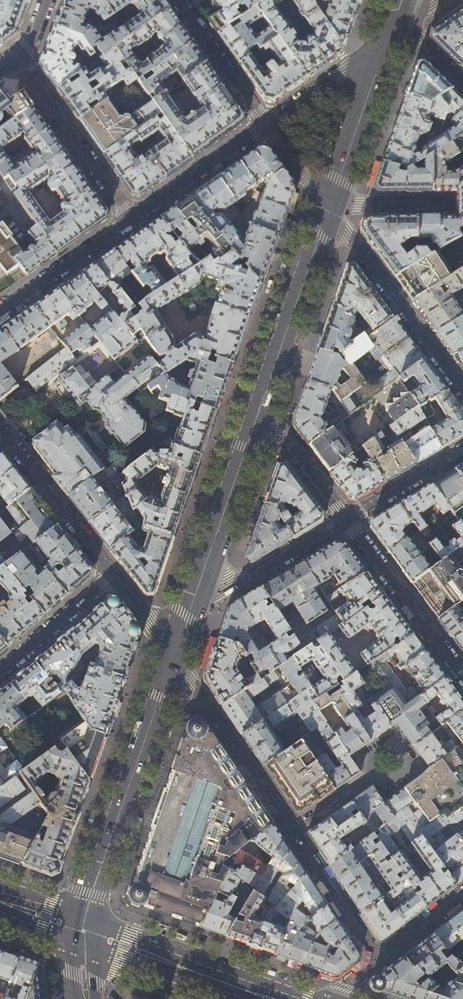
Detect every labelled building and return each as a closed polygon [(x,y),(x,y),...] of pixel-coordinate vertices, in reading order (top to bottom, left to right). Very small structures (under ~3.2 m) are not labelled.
[(29,0),(0,0),(0,42),(2,44),(10,38),(18,32),(24,14),(29,0)] [(92,0),(64,0),(61,9),(54,27),(82,37),(92,50),(97,47),(104,57),(114,49),(119,46),(130,38),(122,28),(117,32),(116,31),(102,40),(94,29),(85,26),(85,27),(83,26),(87,12),(90,10),(95,12),(95,13),(95,14),(95,15),(96,16),(96,17),(97,17),(98,18),(100,18),(101,18),(101,19),(104,22),(114,16),(106,5),(92,0)] [(106,5),(114,16),(130,4),(138,6),(141,11),(140,16),(122,28),(130,38),(170,10),(163,0),(114,0),(106,5)] [(218,7),(220,8),(222,11),(217,15),(217,14),(208,20),(218,34),(229,26),(238,20),(240,19),(236,14),(238,12),(242,17),(256,8),(267,0),(213,0),(218,7)] [(309,0),(292,0),(299,12),(299,13),(300,14),(300,16),(301,17),(302,17),(302,18),(303,18),(304,18),(314,32),(312,39),(312,38),(311,38),(310,39),(309,39),(308,39),(307,40),(307,41),(306,42),(306,43),(299,42),(289,29),(289,28),(290,27),(289,26),(289,25),(288,24),(288,23),(287,23),(286,22),(285,22),(284,22),(276,11),(275,7),(286,0),(267,0),(256,8),(277,38),(306,78),(323,66),(339,55),(340,54),(341,51),(343,49),(324,22),(312,4),(309,0)] [(312,4),(317,1),(317,2),(319,2),(320,2),(320,3),(321,3),(322,3),(323,3),(324,3),(325,3),(325,2),(327,2),(327,6),(330,11),(326,12),(327,15),(326,15),(325,16),(325,17),(324,18),(324,19),(324,20),(324,21),(324,22),(343,49),(351,22),(359,0),(309,0),(312,4)] [(446,16),(432,27),(431,30),(431,34),(453,55),(462,66),(462,5),(446,16)] [(240,19),(238,20),(241,25),(232,32),(229,26),(218,34),(229,50),(239,64),(250,57),(247,52),(256,46),(259,50),(262,48),(277,38),(256,8),(242,17),(240,19)] [(176,18),(170,10),(130,38),(119,46),(122,50),(118,54),(123,62),(126,66),(135,59),(131,54),(132,50),(136,48),(137,49),(151,39),(151,37),(156,33),(158,36),(157,36),(156,39),(158,42),(160,42),(161,41),(182,26),(176,18)] [(182,26),(161,41),(162,44),(161,45),(162,48),(160,49),(160,51),(147,61),(147,62),(142,65),(139,65),(135,59),(126,66),(135,79),(139,76),(142,79),(151,73),(172,58),(176,55),(193,43),(189,36),(182,26)] [(82,37),(54,27),(47,46),(40,65),(48,75),(58,89),(68,82),(77,76),(84,71),(81,67),(75,66),(72,63),(73,63),(74,63),(74,62),(75,62),(75,61),(76,60),(76,59),(76,58),(75,57),(75,56),(74,56),(73,55),(72,55),(75,48),(79,47),(82,52),(87,53),(91,57),(90,62),(85,64),(88,68),(99,60),(92,50),(82,37)] [(306,78),(277,38),(262,48),(265,53),(269,49),(280,64),(276,67),(273,64),(271,63),(267,66),(266,68),(269,72),(264,75),(251,56),(250,57),(239,64),(253,85),(264,101),(273,102),(289,91),(306,78)] [(193,43),(176,55),(180,60),(176,63),(172,58),(151,73),(154,77),(145,83),(142,79),(138,82),(138,83),(149,97),(152,95),(156,100),(166,94),(167,96),(168,95),(174,91),(170,86),(164,90),(158,82),(175,71),(182,82),(183,81),(208,63),(200,53),(193,43)] [(84,71),(77,76),(80,80),(71,86),(68,82),(58,89),(68,104),(79,120),(91,112),(88,107),(96,101),(99,106),(108,100),(104,94),(123,80),(127,87),(136,80),(135,79),(126,66),(122,69),(119,65),(123,62),(118,54),(114,49),(104,57),(100,59),(104,65),(106,65),(107,67),(100,72),(98,69),(89,76),(85,70),(84,71)] [(411,80),(405,96),(426,103),(430,91),(437,99),(439,98),(452,90),(439,77),(424,62),(417,64),(411,80)] [(208,63),(183,81),(185,83),(184,84),(202,109),(187,119),(184,119),(168,95),(167,96),(166,94),(156,100),(152,102),(161,115),(164,119),(192,159),(206,149),(229,132),(243,123),(245,115),(227,90),(208,63)] [(33,107),(25,95),(18,85),(5,83),(0,87),(0,125),(0,124),(1,124),(3,123),(3,121),(4,119),(9,116),(13,122),(33,107)] [(152,102),(149,97),(138,83),(133,87),(140,97),(142,95),(144,99),(134,107),(138,112),(136,113),(136,112),(135,112),(135,111),(134,111),(133,110),(132,110),(131,110),(130,110),(129,111),(129,112),(128,112),(128,113),(128,114),(128,115),(128,116),(128,117),(129,118),(129,119),(138,131),(156,119),(161,115),(152,102)] [(439,98),(447,112),(445,116),(451,122),(451,121),(462,109),(462,100),(458,96),(452,90),(439,98)] [(447,112),(439,98),(437,99),(430,104),(426,103),(405,96),(397,119),(389,145),(401,149),(401,151),(411,154),(414,152),(415,150),(414,146),(418,137),(419,137),(419,135),(428,133),(430,127),(429,118),(434,117),(444,120),(444,118),(445,116),(447,112)] [(108,100),(99,106),(91,112),(79,120),(93,139),(104,155),(134,134),(138,131),(129,119),(128,118),(127,118),(126,118),(125,118),(124,118),(124,119),(121,118),(119,117),(121,116),(117,110),(115,111),(108,100)] [(33,107),(13,122),(0,131),(0,164),(8,158),(2,149),(23,135),(25,138),(24,139),(28,144),(49,130),(41,118),(33,107)] [(451,121),(452,122),(455,125),(453,129),(442,135),(443,136),(448,145),(450,144),(462,136),(462,134),(461,131),(462,129),(462,109),(451,121)] [(159,123),(156,119),(138,131),(134,134),(141,143),(158,131),(165,141),(151,152),(149,150),(147,151),(166,177),(179,168),(192,159),(164,119),(159,123)] [(49,130),(28,144),(32,150),(33,150),(36,155),(33,154),(14,167),(8,158),(0,164),(0,174),(11,190),(16,186),(45,166),(50,163),(65,152),(59,143),(49,130)] [(139,145),(141,143),(134,134),(104,155),(119,177),(132,195),(139,196),(153,186),(166,177),(147,151),(144,153),(146,155),(140,159),(135,158),(136,157),(129,148),(137,143),(139,145)] [(431,155),(448,145),(443,136),(423,148),(419,156),(416,155),(414,152),(411,154),(401,151),(401,149),(389,145),(386,154),(382,163),(406,171),(409,169),(423,160),(431,155)] [(450,144),(457,154),(462,151),(462,136),(450,144)] [(450,144),(448,145),(431,155),(433,192),(445,191),(457,191),(458,191),(458,185),(462,182),(462,166),(453,172),(444,172),(444,163),(457,154),(450,144)] [(228,170),(218,177),(235,203),(247,194),(245,192),(254,186),(254,185),(254,184),(254,183),(254,182),(253,182),(253,181),(259,176),(262,181),(271,175),(273,178),(284,170),(268,148),(260,147),(249,155),(228,170)] [(49,171),(45,166),(16,186),(19,189),(18,191),(14,194),(36,227),(44,236),(43,237),(48,242),(46,243),(56,254),(83,235),(106,219),(107,212),(90,187),(65,152),(50,163),(53,168),(49,171)] [(433,192),(431,155),(423,160),(423,172),(414,172),(414,171),(413,170),(412,169),(411,169),(410,169),(409,169),(406,171),(382,163),(378,175),(374,187),(378,192),(404,192),(433,192)] [(291,180),(284,170),(273,178),(271,175),(262,181),(266,186),(260,201),(287,210),(290,201),(293,190),(294,189),(293,187),(293,185),(293,183),(291,180)] [(203,188),(188,198),(221,238),(232,228),(223,216),(215,216),(213,212),(214,212),(214,211),(216,213),(219,213),(219,211),(224,211),(235,203),(218,177),(203,188)] [(181,203),(174,208),(202,241),(206,238),(217,250),(213,254),(214,255),(220,262),(233,252),(221,238),(188,198),(181,203)] [(284,218),(287,210),(260,201),(256,213),(254,214),(250,226),(278,236),(282,225),(284,218)] [(167,212),(160,218),(188,251),(198,244),(200,246),(204,243),(202,241),(174,208),(167,212)] [(416,217),(417,238),(425,238),(426,238),(427,238),(431,238),(439,250),(457,238),(460,237),(457,234),(458,229),(459,229),(462,226),(462,225),(458,216),(437,216),(416,217)] [(417,238),(416,217),(389,217),(369,217),(368,217),(367,218),(365,218),(364,219),(363,220),(363,221),(362,223),(361,226),(361,227),(361,228),(361,230),(361,231),(362,232),(362,234),(363,235),(379,257),(395,278),(397,277),(430,255),(423,244),(406,257),(398,247),(410,238),(417,238)] [(137,234),(113,250),(125,265),(129,262),(129,261),(131,259),(132,263),(136,270),(132,273),(135,277),(144,288),(147,285),(148,287),(149,287),(154,295),(167,286),(156,270),(155,269),(154,269),(153,268),(152,268),(151,268),(150,268),(149,269),(146,265),(151,262),(150,259),(158,253),(162,254),(165,252),(168,256),(167,256),(167,257),(166,258),(166,259),(166,260),(167,260),(167,261),(179,278),(194,269),(189,261),(189,260),(188,258),(191,256),(188,251),(160,218),(137,234)] [(283,238),(290,220),(284,218),(282,225),(278,236),(283,238)] [(18,265),(13,260),(23,252),(16,244),(15,244),(0,225),(0,279),(18,265)] [(269,262),(278,236),(250,226),(244,241),(244,242),(244,243),(244,244),(245,245),(243,247),(239,241),(239,240),(240,239),(240,238),(239,236),(232,228),(221,238),(233,252),(239,260),(247,269),(261,286),(269,262)] [(27,251),(23,252),(13,260),(18,265),(27,275),(42,264),(56,254),(46,243),(48,242),(43,237),(44,236),(36,227),(27,235),(32,240),(28,243),(31,247),(30,247),(29,247),(28,248),(27,249),(27,250),(27,251)] [(132,273),(125,265),(113,250),(104,257),(94,264),(110,283),(115,284),(118,281),(116,279),(116,278),(117,278),(117,277),(117,276),(117,275),(117,274),(116,273),(122,269),(123,271),(123,272),(129,280),(135,277),(132,273)] [(231,267),(239,260),(233,252),(220,262),(214,255),(194,269),(179,278),(178,279),(187,293),(188,291),(200,283),(203,276),(218,281),(215,289),(219,290),(214,305),(250,317),(255,303),(261,286),(247,269),(246,273),(240,271),(241,268),(236,267),(235,270),(231,268),(231,267)] [(430,255),(397,277),(407,290),(414,300),(446,279),(430,255)] [(86,269),(80,274),(101,298),(105,296),(117,303),(118,302),(119,303),(120,304),(120,305),(121,305),(122,305),(123,306),(124,306),(123,308),(124,309),(123,310),(122,311),(124,313),(118,318),(125,327),(136,319),(130,312),(135,308),(115,284),(110,283),(94,264),(86,269)] [(339,287),(332,307),(345,311),(344,315),(354,318),(355,314),(360,314),(372,331),(392,317),(373,290),(354,265),(346,266),(339,287)] [(446,279),(414,300),(412,301),(427,321),(444,345),(453,356),(462,350),(462,314),(452,295),(462,289),(462,268),(446,279)] [(69,282),(58,290),(80,317),(86,312),(86,311),(86,310),(85,308),(93,302),(100,310),(103,310),(108,306),(101,298),(80,274),(69,282)] [(178,279),(167,286),(154,295),(136,309),(141,315),(136,319),(125,327),(133,336),(142,330),(152,346),(158,354),(159,355),(161,356),(162,356),(164,356),(165,356),(176,348),(176,346),(173,336),(157,312),(187,293),(178,279)] [(47,297),(34,306),(50,328),(56,324),(60,329),(67,323),(63,318),(69,314),(73,320),(77,318),(81,324),(84,322),(80,317),(58,290),(47,297)] [(241,342),(250,317),(214,305),(203,338),(194,335),(176,346),(176,348),(165,356),(167,358),(158,365),(165,375),(184,362),(197,353),(233,364),(241,342)] [(34,306),(14,320),(0,330),(0,364),(18,351),(18,350),(47,330),(54,340),(58,337),(50,328),(34,306)] [(345,311),(332,307),(325,329),(318,349),(337,356),(343,352),(366,335),(363,330),(355,335),(356,337),(351,340),(349,338),(351,332),(350,331),(354,318),(344,315),(345,311)] [(125,327),(118,318),(112,311),(90,330),(95,335),(115,360),(138,341),(133,336),(125,327)] [(400,327),(392,317),(372,331),(366,335),(343,352),(350,361),(367,349),(376,361),(383,356),(408,338),(400,327)] [(89,341),(95,335),(90,330),(85,324),(62,343),(67,348),(71,354),(77,350),(79,352),(82,350),(84,352),(90,348),(88,345),(90,343),(89,341)] [(415,347),(408,338),(383,356),(394,371),(389,375),(389,374),(379,381),(384,389),(398,378),(424,359),(415,347)] [(75,360),(71,354),(67,348),(27,379),(36,390),(75,360)] [(350,361),(343,352),(337,356),(318,349),(312,367),(307,382),(332,391),(341,404),(345,410),(349,415),(375,397),(375,396),(350,361)] [(453,356),(462,370),(462,350),(453,356)] [(225,389),(233,364),(197,353),(184,362),(196,366),(188,390),(177,387),(175,383),(168,381),(165,375),(159,379),(148,387),(151,392),(158,387),(162,392),(159,400),(169,403),(171,396),(217,412),(225,389)] [(127,375),(138,388),(154,374),(159,379),(165,375),(158,365),(150,356),(127,375)] [(434,373),(424,359),(398,378),(401,383),(405,380),(406,382),(413,377),(418,382),(416,384),(418,388),(409,395),(419,408),(428,403),(434,399),(448,391),(434,373)] [(72,367),(59,377),(63,384),(60,386),(59,387),(59,388),(59,389),(58,390),(60,393),(64,390),(66,393),(68,391),(76,401),(72,403),(76,408),(87,400),(94,408),(99,409),(109,421),(108,426),(125,447),(144,432),(145,424),(125,398),(138,388),(127,375),(116,384),(109,375),(98,384),(90,390),(81,378),(87,374),(79,364),(73,369),(72,367)] [(16,388),(0,365),(0,401),(16,388)] [(87,374),(81,378),(90,390),(98,384),(89,372),(87,374)] [(409,395),(401,383),(398,378),(384,389),(375,396),(375,397),(395,423),(418,408),(418,409),(419,408),(409,395)] [(332,391),(307,382),(299,403),(292,423),(300,433),(309,445),(332,428),(349,415),(345,410),(336,418),(335,418),(326,424),(322,418),(323,415),(326,416),(327,411),(324,410),(328,401),(334,403),(334,408),(341,404),(332,391)] [(63,396),(59,399),(65,407),(71,402),(72,403),(76,401),(68,391),(66,393),(64,390),(60,393),(63,396)] [(448,391),(434,399),(447,420),(430,430),(441,449),(456,440),(462,436),(462,412),(459,407),(448,391)] [(208,436),(217,412),(171,396),(169,403),(166,412),(175,415),(174,417),(182,420),(183,418),(184,419),(176,443),(172,441),(171,439),(167,437),(165,438),(165,439),(160,437),(158,443),(170,447),(201,457),(208,436)] [(166,412),(169,403),(159,400),(158,399),(157,405),(160,413),(166,414),(166,412)] [(428,403),(419,408),(418,409),(425,420),(432,415),(433,412),(428,403)] [(430,430),(425,420),(418,409),(418,408),(395,423),(390,427),(398,438),(421,422),(425,430),(424,431),(424,432),(423,433),(421,430),(418,432),(420,435),(412,440),(411,438),(408,440),(410,444),(405,448),(417,463),(428,457),(441,449),(430,430)] [(56,422),(33,441),(34,442),(32,444),(45,462),(55,474),(58,472),(60,475),(61,477),(60,478),(60,479),(60,480),(61,481),(62,481),(63,481),(64,481),(66,483),(96,459),(77,434),(75,436),(67,427),(65,429),(60,422),(58,424),(56,422)] [(405,448),(398,438),(390,427),(363,446),(366,451),(371,459),(384,483),(399,474),(417,463),(405,448)] [(332,428),(309,445),(314,452),(329,472),(352,455),(347,449),(349,447),(338,433),(336,434),(332,428)] [(164,488),(160,502),(149,498),(131,507),(133,512),(137,510),(145,520),(144,527),(174,537),(187,498),(201,457),(170,447),(169,454),(154,453),(152,451),(148,454),(156,469),(170,474),(166,484),(164,483),(162,487),(164,488)] [(1,455),(0,456),(0,495),(4,500),(0,503),(0,513),(31,489),(19,474),(4,454),(1,455)] [(138,484),(156,469),(148,454),(123,473),(125,478),(124,483),(122,485),(124,489),(126,495),(131,507),(149,498),(139,488),(138,484)] [(352,454),(352,455),(329,472),(340,488),(349,499),(356,500),(368,493),(384,483),(371,459),(364,463),(364,464),(362,465),(364,469),(360,472),(356,471),(355,470),(358,468),(356,463),(357,463),(357,462),(352,454)] [(104,469),(96,459),(66,483),(64,481),(63,481),(62,481),(61,481),(60,480),(60,479),(60,478),(61,477),(60,475),(58,472),(55,474),(52,477),(62,488),(68,496),(81,487),(76,480),(90,469),(95,476),(104,469)] [(113,465),(112,463),(104,469),(95,476),(81,487),(68,496),(79,511),(89,523),(113,505),(105,493),(104,494),(100,490),(101,489),(99,486),(116,472),(113,465)] [(278,465),(271,485),(264,504),(273,508),(283,522),(286,527),(293,538),(302,533),(321,521),(322,514),(311,499),(285,464),(278,465)] [(462,481),(462,465),(455,470),(462,481)] [(90,469),(76,480),(81,487),(95,476),(90,469)] [(431,484),(451,511),(459,521),(462,527),(462,481),(455,470),(446,475),(431,484)] [(412,495),(397,504),(412,522),(413,522),(424,538),(431,533),(419,516),(435,504),(443,515),(448,511),(449,513),(451,511),(431,484),(412,495)] [(0,513),(0,568),(3,566),(20,553),(7,536),(9,534),(13,535),(18,541),(21,542),(27,537),(33,544),(35,542),(59,524),(47,509),(31,489),(0,513)] [(131,507),(126,495),(123,498),(113,505),(89,523),(100,537),(110,550),(128,536),(134,531),(126,521),(125,521),(123,519),(127,516),(129,518),(130,517),(131,518),(135,516),(133,512),(131,507)] [(280,524),(283,522),(273,508),(264,504),(254,533),(245,558),(251,563),(272,551),(293,538),(286,527),(280,530),(278,526),(277,526),(278,524),(280,524)] [(412,523),(412,522),(397,504),(372,520),(370,527),(377,537),(388,551),(407,537),(409,535),(403,528),(412,523)] [(462,545),(462,527),(459,521),(452,526),(458,535),(459,538),(454,542),(453,540),(448,544),(449,545),(444,549),(442,547),(435,538),(428,543),(429,544),(441,561),(462,545)] [(46,557),(47,557),(49,559),(46,562),(48,564),(43,568),(67,595),(80,584),(91,574),(92,566),(78,548),(59,524),(35,542),(46,557)] [(169,551),(174,537),(144,527),(143,527),(142,528),(142,529),(142,531),(143,532),(147,534),(148,534),(149,533),(143,551),(139,550),(128,536),(110,550),(127,572),(144,594),(146,595),(147,595),(149,595),(150,595),(151,595),(153,594),(154,592),(158,582),(164,565),(169,551)] [(421,556),(407,537),(388,551),(400,567),(412,583),(420,577),(441,561),(429,544),(425,548),(427,551),(421,556)] [(321,550),(302,561),(318,586),(326,598),(332,594),(324,582),(331,578),(331,575),(330,573),(335,570),(337,573),(334,575),(334,577),(342,588),(367,573),(355,558),(344,542),(337,541),(321,550)] [(441,561),(420,577),(426,586),(420,590),(429,602),(437,613),(443,608),(447,613),(462,602),(462,571),(461,571),(456,564),(462,560),(462,545),(441,561)] [(20,553),(3,566),(5,569),(10,565),(15,572),(11,575),(23,590),(28,586),(31,589),(30,591),(33,594),(32,595),(31,593),(28,596),(44,615),(53,607),(67,595),(43,568),(36,574),(37,575),(36,576),(34,573),(35,570),(21,553),(20,553)] [(312,590),(318,586),(302,561),(282,574),(261,586),(269,599),(273,606),(278,612),(292,603),(307,625),(316,620),(317,621),(319,620),(318,618),(327,612),(312,590)] [(3,566),(0,568),(0,585),(10,596),(9,596),(8,596),(8,597),(7,597),(7,598),(7,599),(7,600),(7,601),(8,601),(7,602),(7,601),(4,603),(2,602),(0,603),(0,638),(7,646),(24,632),(44,615),(28,596),(23,590),(11,575),(5,569),(3,566)] [(367,573),(342,588),(337,591),(342,597),(343,596),(344,597),(347,602),(334,611),(336,614),(342,623),(384,595),(374,583),(367,573)] [(266,602),(269,599),(261,586),(251,593),(239,600),(255,626),(264,620),(277,640),(267,646),(279,667),(287,661),(284,656),(300,646),(296,641),(292,635),(288,638),(285,634),(289,631),(278,612),(273,606),(267,609),(266,606),(268,605),(266,602)] [(332,594),(326,598),(329,603),(338,597),(335,592),(332,594)] [(384,595),(342,623),(340,625),(347,635),(348,636),(349,636),(350,636),(351,636),(352,636),(353,636),(366,625),(378,640),(363,651),(363,652),(362,653),(362,654),(363,655),(369,663),(387,652),(413,634),(396,612),(384,595)] [(99,649),(97,655),(98,655),(93,668),(105,671),(110,673),(125,679),(132,658),(139,636),(140,635),(140,634),(140,633),(140,631),(139,630),(129,615),(119,600),(118,599),(117,599),(116,598),(114,598),(112,598),(110,598),(109,598),(108,599),(86,618),(64,636),(80,656),(94,644),(99,649)] [(248,630),(255,626),(239,600),(235,602),(233,603),(228,609),(223,623),(218,639),(239,646),(245,656),(246,658),(252,654),(254,656),(252,657),(252,658),(254,662),(250,664),(256,675),(267,669),(270,673),(272,671),(279,667),(267,646),(258,651),(247,634),(248,633),(249,632),(249,631),(249,630),(248,630)] [(447,613),(439,619),(446,629),(453,639),(462,632),(462,616),(461,614),(462,613),(461,613),(462,612),(462,602),(447,613)] [(340,625),(342,623),(336,614),(296,641),(300,646),(302,650),(330,632),(340,625)] [(330,632),(302,650),(292,657),(310,687),(316,698),(334,687),(355,673),(357,671),(330,632)] [(453,639),(462,651),(462,652),(462,632),(453,639)] [(419,642),(413,634),(387,652),(390,656),(395,653),(402,662),(397,666),(400,670),(425,651),(419,642)] [(74,669),(80,656),(64,636),(48,650),(34,662),(42,673),(43,673),(44,673),(45,674),(49,679),(54,675),(60,682),(56,686),(61,693),(64,691),(70,686),(67,681),(69,673),(74,669)] [(213,653),(217,639),(212,637),(201,668),(207,670),(213,653)] [(218,639),(217,639),(213,653),(207,670),(205,676),(205,678),(205,680),(205,682),(206,683),(211,690),(222,706),(259,680),(256,675),(248,680),(243,680),(237,671),(241,659),(245,656),(239,646),(218,639)] [(425,651),(400,670),(407,679),(409,678),(406,673),(409,671),(419,684),(413,688),(419,696),(445,677),(433,662),(425,651)] [(387,652),(369,663),(386,688),(371,697),(391,727),(396,722),(395,721),(412,708),(426,728),(434,721),(432,719),(427,723),(416,709),(416,707),(423,701),(421,698),(419,696),(413,688),(407,692),(385,662),(391,658),(390,656),(387,652)] [(292,657),(287,661),(279,667),(298,695),(310,687),(292,657)] [(42,685),(49,679),(45,674),(44,673),(43,673),(42,673),(34,662),(22,673),(9,684),(23,701),(31,694),(41,707),(61,693),(56,686),(49,691),(47,691),(42,685)] [(103,676),(105,671),(93,668),(93,669),(91,670),(85,686),(84,685),(81,694),(74,692),(70,686),(64,691),(77,709),(82,706),(87,714),(82,717),(86,721),(91,729),(105,736),(108,727),(111,719),(125,679),(110,673),(108,678),(103,676)] [(272,671),(270,673),(259,680),(222,706),(232,721),(242,735),(263,720),(255,709),(248,699),(277,679),(272,671)] [(353,689),(362,683),(355,673),(334,687),(351,714),(358,724),(363,721),(355,710),(359,708),(359,707),(359,706),(360,705),(359,703),(353,693),(352,692),(353,691),(353,689)] [(419,696),(421,698),(423,701),(426,704),(437,696),(440,700),(439,700),(439,701),(439,702),(439,703),(441,706),(442,706),(443,706),(444,706),(445,706),(447,710),(436,718),(441,726),(462,710),(462,701),(457,693),(445,677),(419,696)] [(23,701),(9,684),(0,692),(0,728),(5,723),(11,730),(26,718),(17,707),(23,701)] [(310,687),(298,695),(293,699),(263,720),(242,735),(252,750),(263,766),(284,751),(280,744),(282,743),(282,740),(280,738),(278,737),(276,738),(271,731),(275,728),(278,732),(280,732),(283,730),(293,745),(301,739),(310,732),(317,728),(325,722),(318,710),(312,701),(316,698),(310,687)] [(287,687),(255,709),(263,720),(293,699),(286,690),(288,689),(287,687)] [(351,714),(334,687),(316,698),(312,701),(318,710),(330,702),(333,703),(334,705),(333,706),(342,720),(351,714)] [(391,727),(371,697),(370,696),(366,699),(375,713),(363,721),(358,724),(370,742),(379,735),(391,727)] [(429,709),(426,704),(423,701),(416,707),(416,709),(427,723),(432,719),(434,721),(426,728),(412,708),(395,721),(396,722),(403,732),(413,746),(430,734),(441,726),(436,718),(433,715),(429,709)] [(441,726),(443,728),(447,725),(459,741),(455,744),(457,747),(462,742),(462,710),(441,726)] [(351,714),(342,720),(348,730),(344,733),(340,727),(336,730),(333,726),(329,728),(349,757),(349,756),(359,749),(370,742),(358,724),(351,714)] [(221,864),(272,825),(206,725),(199,720),(191,721),(186,728),(180,744),(170,775),(159,808),(147,841),(137,873),(129,896),(132,902),(143,907),(165,914),(182,921),(198,926),(229,871),(226,869),(221,864)] [(91,729),(86,721),(60,741),(66,750),(89,781),(95,763),(105,736),(91,729)] [(329,728),(325,722),(317,728),(342,765),(336,770),(310,732),(301,739),(335,790),(340,786),(350,779),(360,772),(349,756),(349,757),(329,728)] [(110,737),(113,728),(108,727),(105,736),(110,737)] [(436,741),(430,734),(413,746),(421,756),(428,766),(428,767),(457,747),(455,744),(451,739),(443,744),(439,738),(436,741)] [(301,739),(293,745),(284,751),(263,766),(276,785),(297,816),(316,803),(335,790),(301,739)] [(457,747),(428,767),(428,766),(422,776),(415,780),(404,788),(429,823),(441,814),(446,821),(462,808),(462,755),(459,749),(457,747)] [(22,864),(37,869),(51,874),(58,871),(76,818),(89,781),(66,750),(62,753),(57,752),(54,748),(24,770),(19,773),(33,792),(40,802),(39,803),(46,813),(48,815),(22,864)] [(16,776),(19,773),(24,770),(17,760),(1,772),(0,770),(0,788),(16,776)] [(25,789),(16,776),(0,788),(0,807),(25,789)] [(372,787),(363,794),(351,802),(356,809),(359,813),(365,822),(373,833),(393,819),(383,803),(372,787)] [(383,803),(393,819),(373,833),(372,833),(406,880),(426,908),(440,897),(456,885),(417,832),(429,823),(404,788),(394,795),(383,803)] [(39,803),(40,802),(33,792),(2,814),(0,819),(0,832),(1,830),(32,808),(39,803)] [(350,813),(356,809),(351,802),(342,808),(328,818),(336,829),(353,817),(350,813)] [(32,808),(1,830),(0,832),(0,856),(5,858),(22,864),(48,815),(46,813),(32,808)] [(446,821),(447,823),(456,835),(462,845),(462,830),(459,821),(462,818),(462,808),(446,821)] [(359,813),(353,817),(336,829),(328,818),(307,832),(318,848),(329,865),(351,848),(349,845),(351,843),(348,839),(346,839),(344,836),(365,822),(359,813)] [(446,821),(441,814),(429,823),(417,832),(456,885),(462,879),(462,845),(456,835),(454,837),(438,848),(429,836),(444,825),(447,823),(446,821)] [(277,832),(272,825),(221,864),(226,869),(228,868),(235,864),(241,867),(260,878),(267,867),(249,857),(258,847),(272,859),(282,841),(282,840),(277,832)] [(406,880),(372,833),(351,848),(329,865),(347,891),(361,913),(362,913),(386,895),(406,880)] [(288,850),(282,841),(272,859),(267,867),(260,878),(254,889),(252,891),(261,898),(277,870),(283,874),(266,902),(271,906),(275,909),(305,875),(305,874),(294,857),(288,849),(288,850)] [(235,873),(228,868),(226,869),(229,871),(198,926),(215,932),(226,936),(235,920),(228,916),(232,907),(236,898),(231,896),(240,880),(254,889),(260,878),(241,867),(239,872),(236,870),(235,873)] [(316,890),(305,874),(305,875),(275,909),(289,919),(293,923),(298,927),(300,928),(311,915),(326,906),(316,890)] [(414,917),(426,908),(406,880),(386,895),(392,905),(396,910),(405,924),(414,917)] [(263,900),(261,898),(252,891),(235,920),(226,936),(255,947),(276,955),(285,929),(273,924),(277,915),(280,917),(280,916),(288,922),(289,919),(275,909),(271,906),(263,919),(259,918),(259,919),(253,917),(263,900)] [(392,905),(386,895),(362,913),(361,914),(371,928),(378,939),(384,940),(394,932),(405,924),(396,910),(389,914),(384,906),(388,904),(390,906),(392,905)] [(330,912),(326,906),(311,915),(300,928),(298,927),(287,959),(295,961),(304,965),(312,943),(321,930),(336,920),(330,912)] [(451,920),(432,934),(452,957),(462,964),(462,947),(459,941),(462,938),(462,911),(451,920)] [(336,920),(321,930),(312,943),(304,965),(312,967),(320,971),(321,971),(328,950),(349,938),(341,927),(336,920)] [(287,959),(298,927),(293,923),(290,931),(285,929),(276,955),(282,957),(287,959)] [(452,957),(432,934),(415,947),(370,981),(371,989),(398,998),(462,998),(462,964),(452,957)] [(353,944),(349,938),(328,950),(321,971),(331,974),(332,975),(334,976),(338,974),(346,969),(358,960),(359,953),(353,944)] [(18,956),(0,949),(0,998),(3,998),(18,956)] [(38,958),(25,954),(23,958),(28,959),(37,963),(38,958)] [(18,956),(3,998),(26,998),(36,970),(39,963),(37,963),(28,959),(23,958),(18,956)] [(36,970),(26,998),(39,998),(38,993),(37,974),(36,970)]
